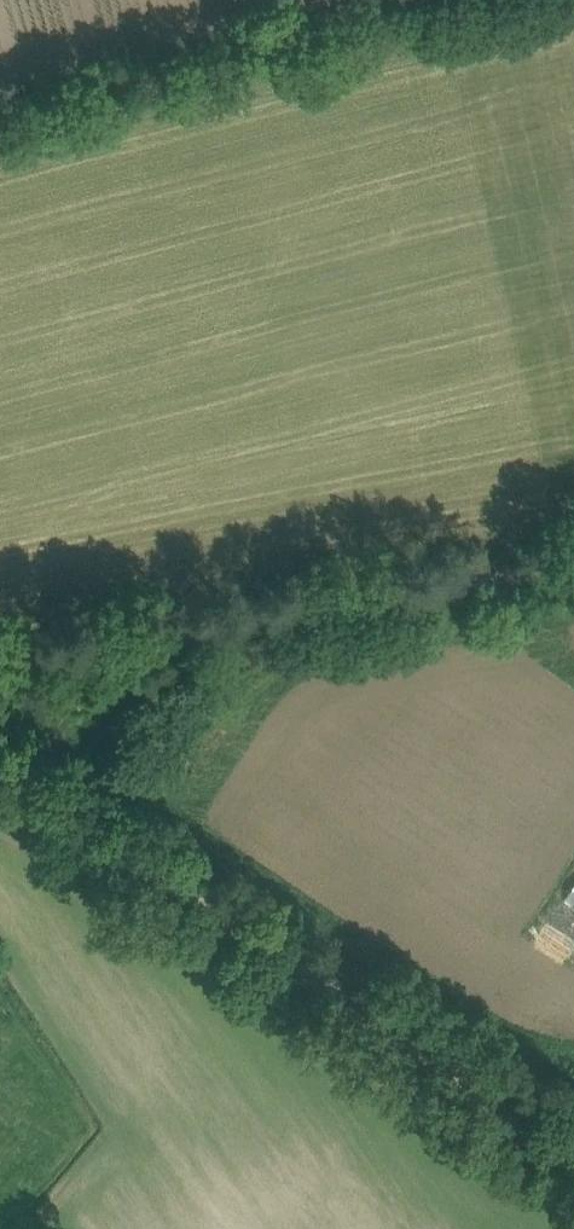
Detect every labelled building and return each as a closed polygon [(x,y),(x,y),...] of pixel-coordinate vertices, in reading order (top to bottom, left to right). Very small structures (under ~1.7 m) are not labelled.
[(531,961),(562,976),(573,951),(573,937),(549,925),(531,961)]
